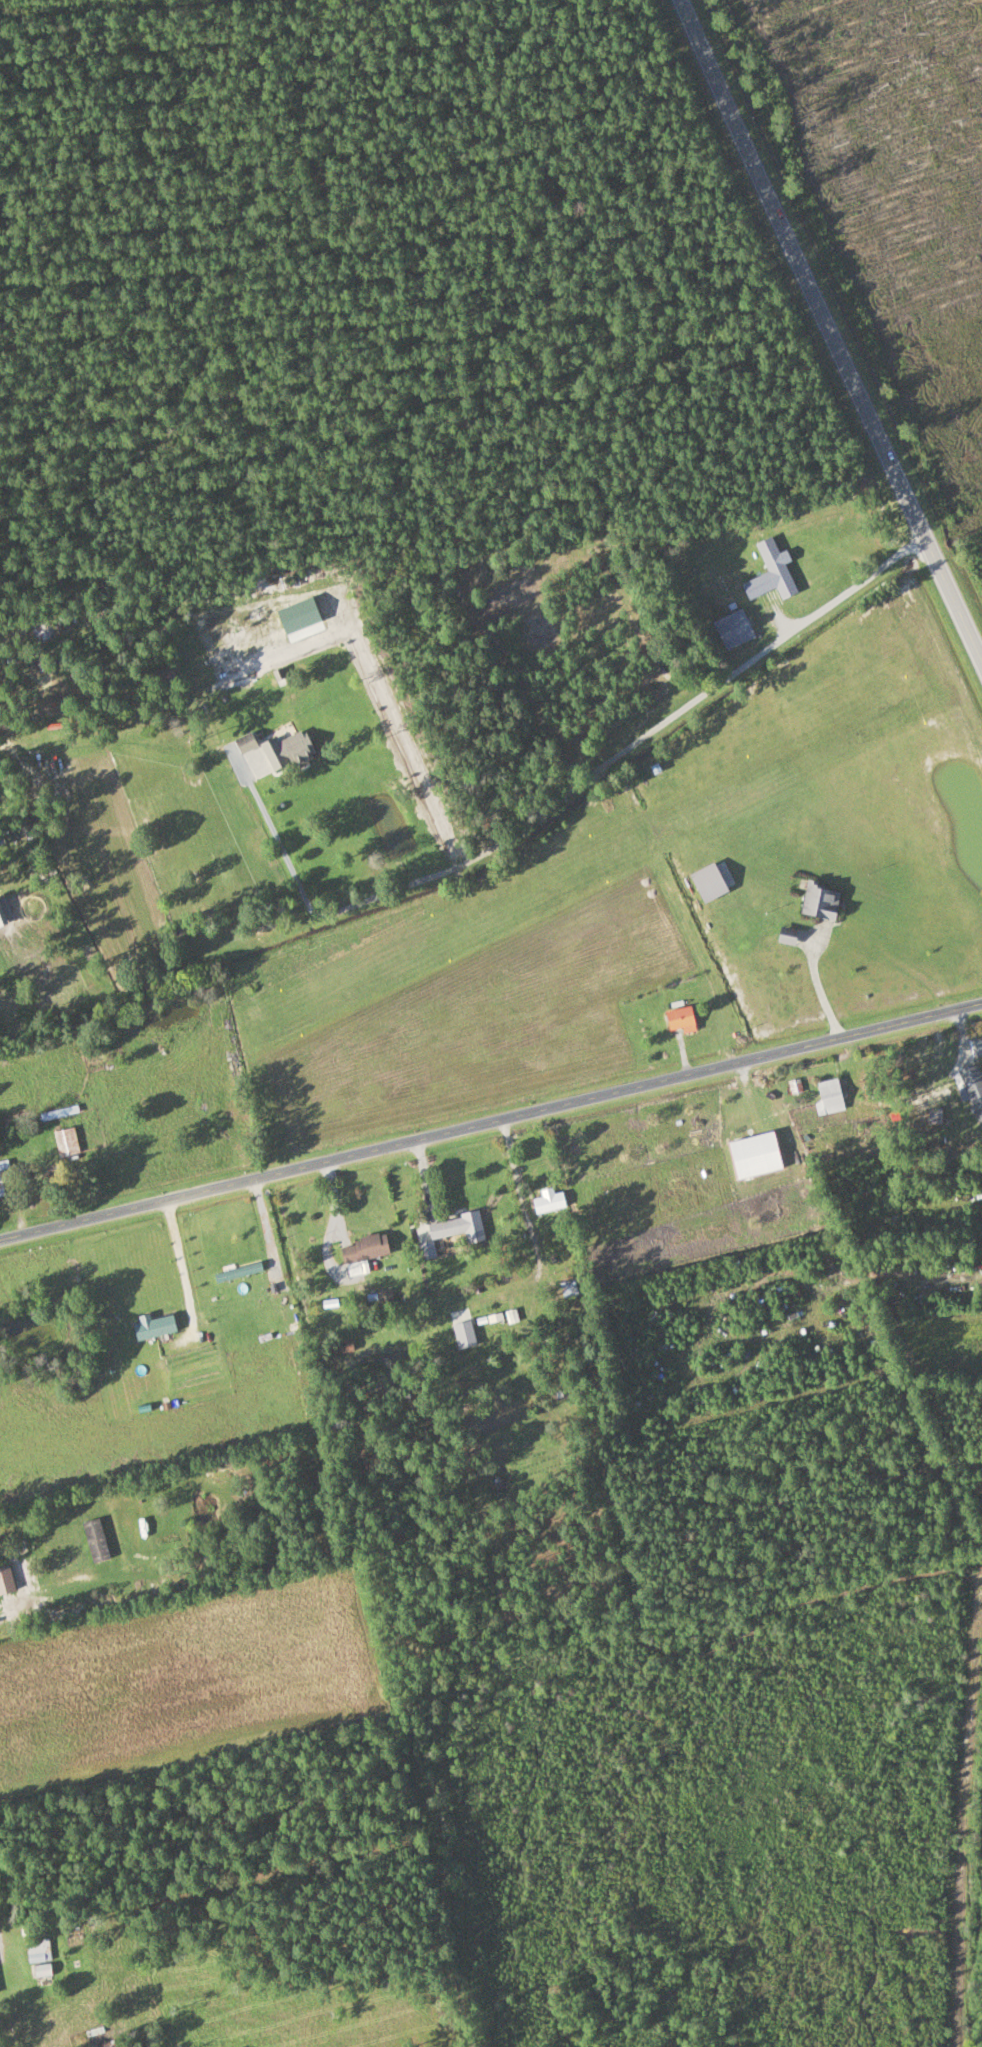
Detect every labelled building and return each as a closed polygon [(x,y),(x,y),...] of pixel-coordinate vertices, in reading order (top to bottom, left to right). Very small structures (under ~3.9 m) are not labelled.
[(741,584),(747,600),(776,588),(780,599),(797,593),(785,563),(790,562),(786,551),(778,554),(772,537),(756,543),(768,573),(741,584)] [(737,645),(755,637),(742,609),(724,616),(737,645)] [(301,730),(277,742),(275,737),(261,743),(275,773),(313,755),(301,730)] [(256,748),(250,734),(233,742),(239,756),(256,748)] [(800,915),(834,921),(839,891),(805,886),(800,915)] [(687,1037),(699,1024),(677,1005),(662,1023),(675,1034),(678,1030),(687,1037)] [(959,1069),(981,1133),(981,1073),(978,1062),(959,1069)] [(816,1083),(822,1110),(843,1105),(838,1079),(816,1083)] [(78,1113),(77,1107),(41,1113),(42,1119),(78,1113)] [(53,1131),(59,1157),(79,1153),(74,1127),(53,1131)] [(15,1193),(6,1160),(0,1161),(0,1196),(15,1193)] [(540,1190),(542,1197),(530,1199),(533,1214),(565,1207),(562,1192),(554,1193),(553,1187),(540,1190)] [(426,1223),(431,1244),(483,1232),(478,1212),(426,1223)] [(388,1256),(385,1235),(339,1242),(342,1263),(388,1256)] [(422,1257),(428,1256),(426,1245),(420,1246),(422,1257)] [(261,1275),(260,1266),(214,1271),(215,1280),(261,1275)] [(131,1325),(136,1342),(176,1331),(172,1314),(131,1325)] [(92,1563),(110,1558),(98,1517),(81,1523),(92,1563)]
